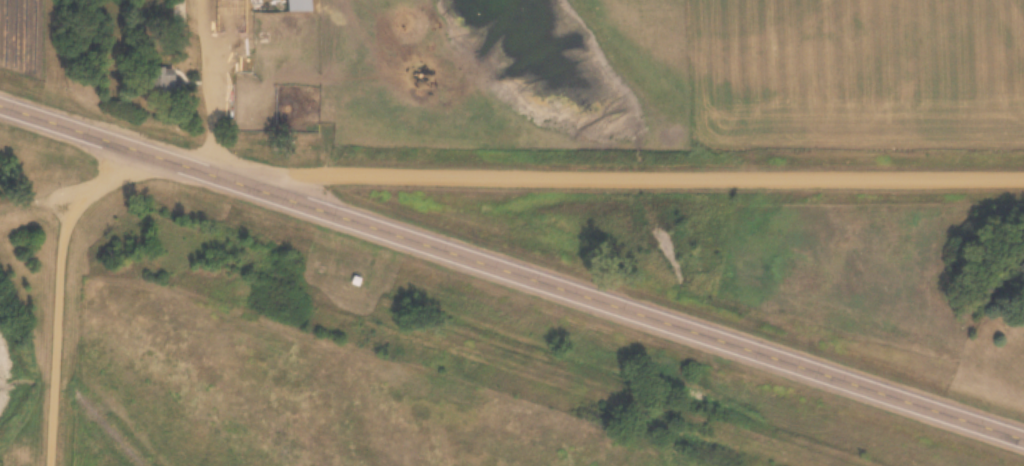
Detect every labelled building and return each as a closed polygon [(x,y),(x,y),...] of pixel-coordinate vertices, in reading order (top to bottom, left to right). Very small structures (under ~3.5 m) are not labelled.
[(286,13),(310,13),(310,0),(286,0),(286,13)] [(178,94),(178,72),(162,72),(162,94),(178,94)]
